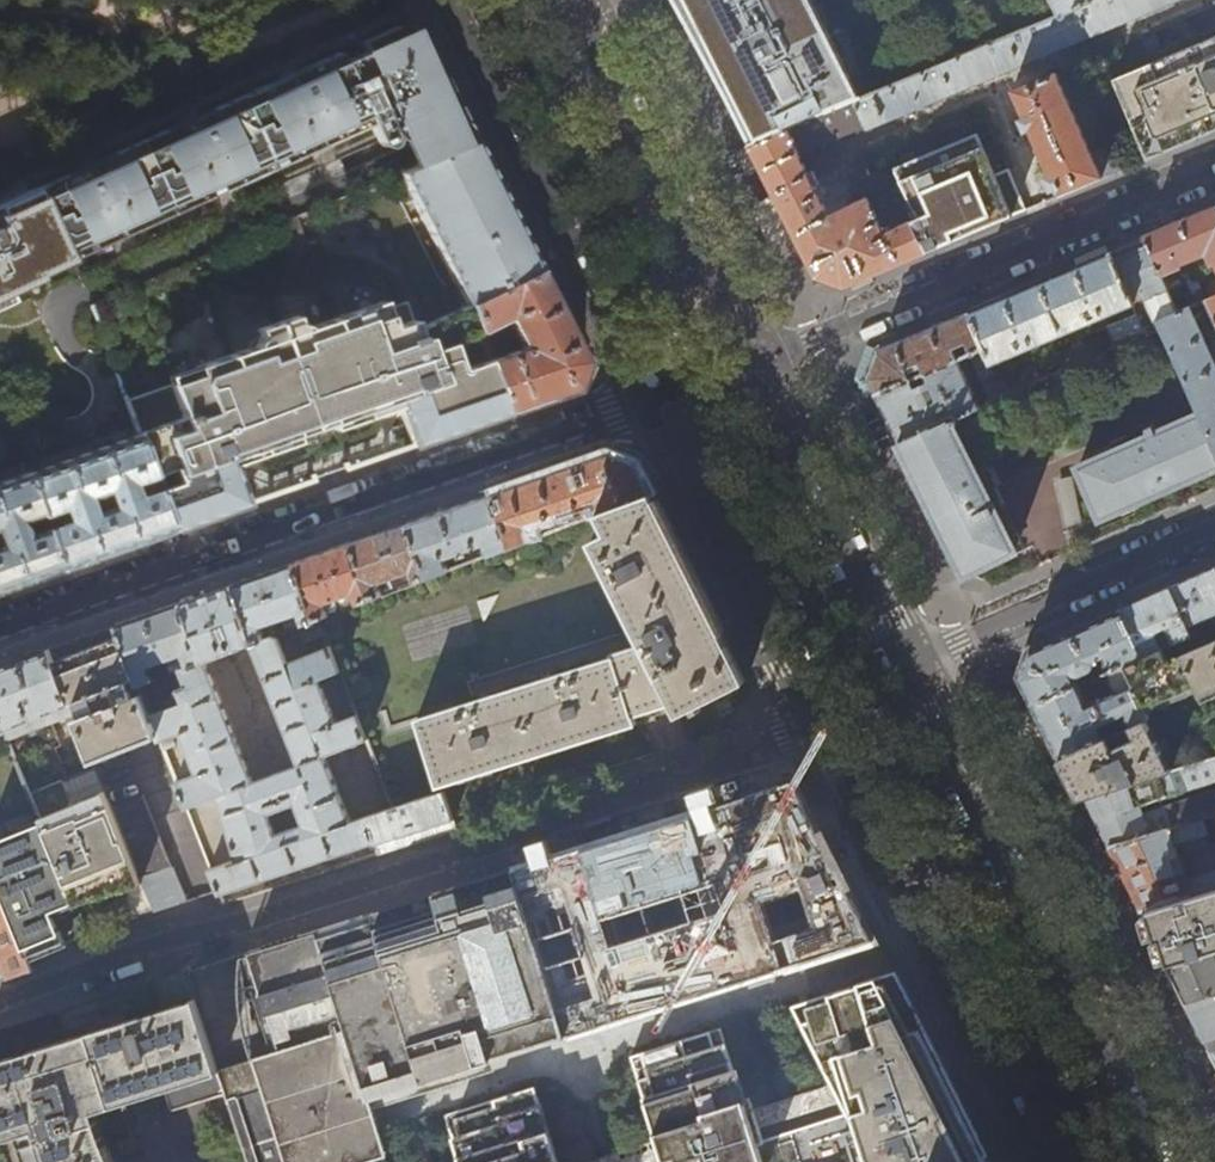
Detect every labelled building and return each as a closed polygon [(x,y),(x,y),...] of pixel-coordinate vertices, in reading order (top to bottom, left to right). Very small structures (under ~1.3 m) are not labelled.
[(751,144),(864,97),(814,2),(817,0),(679,0),(720,82),(751,144)] [(1090,2),(1061,15),(1040,23),(864,97),(751,144),(773,188),(815,271),(817,275),(845,286),(867,277),(933,249),(976,231),(1026,210),(1008,168),(995,174),(977,132),(894,167),(910,200),(904,203),(912,220),(900,226),(898,221),(883,228),(868,197),(857,203),(839,169),(814,181),(801,153),(866,125),(868,129),(1177,0),(1096,0),(1090,2)] [(1061,15),(1090,2),(1089,0),(1053,0),(1061,15)] [(418,30),(405,36),(405,34),(405,32),(403,31),(402,30),(401,30),(399,30),(397,31),(396,28),(362,43),(365,53),(344,62),(340,53),(189,120),(39,187),(72,260),(91,251),(87,242),(112,232),(115,241),(140,230),(137,221),(161,212),(165,220),(191,208),(186,200),(210,190),(215,198),(238,188),(234,180),(259,169),(262,177),(289,166),(285,158),(310,148),(314,155),(338,145),(334,137),(359,127),(362,134),(374,130),(380,144),(392,139),(394,138),(400,135),(404,145),(406,149),(414,169),(475,143),(465,124),(460,114),(418,30)] [(1147,159),(1214,131),(1214,37),(1113,80),(1147,159)] [(1014,91),(1060,196),(1124,169),(1114,144),(1092,153),(1058,73),(1014,91)] [(338,145),(362,134),(359,127),(334,137),(338,145)] [(404,145),(400,135),(394,138),(394,140),(394,142),(395,143),(396,144),(397,145),(399,145),(404,145)] [(393,144),(392,142),(393,141),(392,139),(380,144),(380,145),(380,146),(381,147),(382,148),(383,149),(385,149),(387,149),(389,149),(392,146),(393,144)] [(489,171),(475,143),(414,169),(398,176),(456,309),(467,304),(539,270),(526,246),(489,171)] [(289,166),(314,155),(310,148),(285,158),(289,166)] [(262,177),(259,169),(234,180),(238,188),(262,177)] [(1,306),(14,300),(15,298),(13,293),(42,280),(40,273),(72,260),(39,187),(0,204),(0,303),(1,306)] [(191,208),(215,198),(210,190),(186,200),(191,208)] [(1200,249),(1203,254),(1213,250),(1214,255),(1214,209),(1179,224),(1144,238),(1161,277),(1179,270),(1181,274),(1193,269),(1191,262),(1181,266),(1180,264),(1190,260),(1188,255),(1200,249)] [(140,230),(165,220),(161,212),(137,221),(140,230)] [(91,251),(115,241),(112,232),(87,242),(91,251)] [(1114,251),(1111,252),(1125,286),(1138,280),(1147,302),(1134,307),(1138,316),(1142,326),(1159,320),(1177,312),(1161,277),(1144,238),(1114,251)] [(1133,305),(1125,286),(1111,252),(1049,278),(967,312),(983,348),(989,364),(1133,305)] [(570,332),(539,270),(467,304),(468,307),(477,332),(506,320),(512,332),(507,335),(512,346),(518,343),(521,350),(487,361),(505,414),(535,403),(574,390),(580,375),(585,362),(570,332)] [(319,423),(396,396),(414,446),(444,435),(505,414),(487,361),(477,332),(468,307),(416,330),(413,322),(393,328),(383,303),(309,329),(297,324),(294,317),(256,330),(257,335),(252,349),(166,378),(181,419),(135,436),(170,531),(219,514),(241,506),(224,456),(319,423)] [(1191,307),(1177,312),(1159,320),(1162,328),(1201,416),(1214,448),(1214,363),(1191,307)] [(971,353),(983,348),(967,312),(937,325),(878,350),(868,377),(875,391),(876,394),(911,379),(906,368),(920,362),(925,373),(958,359),(953,348),(967,342),(971,353)] [(1142,326),(1138,316),(1108,328),(1116,348),(1162,328),(1159,320),(1142,326)] [(989,364),(983,348),(971,353),(958,359),(925,373),(911,379),(876,394),(879,400),(901,442),(956,418),(980,408),(963,367),(973,363),(991,403),(1011,394),(1006,382),(1002,373),(994,376),(989,364)] [(1039,369),(1006,382),(1011,394),(1044,379),(1039,369)] [(1214,468),(1214,448),(1201,416),(1079,470),(1100,519),(1214,468)] [(958,422),(956,418),(901,442),(967,573),(1014,550),(952,425),(958,422)] [(170,531),(135,436),(22,476),(57,570),(85,561),(135,543),(170,531)] [(549,474),(492,494),(511,547),(535,538),(530,526),(578,509),(583,520),(599,514),(652,495),(641,472),(637,465),(608,453),(549,474)] [(22,476),(0,484),(0,590),(57,570),(22,476)] [(449,509),(407,524),(427,578),(448,570),(444,558),(454,555),(456,560),(464,557),(462,551),(484,544),(488,555),(511,547),(492,494),(449,509)] [(652,495),(599,514),(608,533),(593,542),(644,645),(613,654),(614,658),(417,719),(437,785),(633,724),(630,715),(672,703),(679,715),(746,681),(736,662),(710,609),(672,534),(652,495)] [(378,534),(350,543),(370,599),(393,591),(390,580),(412,572),(416,582),(427,578),(407,524),(378,534)] [(324,552),(294,563),(314,620),(320,618),(328,615),(324,604),(344,596),(348,608),(370,599),(350,543),(324,552)] [(274,622),(281,620),(285,631),(315,621),(314,620),(294,563),(261,574),(211,592),(181,602),(202,661),(183,668),(188,683),(180,686),(185,700),(150,713),(158,734),(164,749),(176,745),(172,735),(183,731),(200,772),(176,781),(187,807),(220,795),(240,858),(210,868),(220,894),(375,841),(366,817),(366,816),(353,820),(326,754),(367,739),(357,714),(337,721),(320,679),(340,671),(330,646),(289,661),(277,632),(271,634),(270,629),(275,627),(274,622)] [(1170,587),(1188,625),(1210,615),(1214,625),(1214,568),(1189,579),(1170,587)] [(1146,598),(1120,609),(1144,656),(1160,648),(1163,647),(1156,632),(1168,627),(1175,642),(1193,634),(1188,625),(1170,587),(1146,598)] [(152,613),(116,625),(139,685),(155,678),(152,669),(170,663),(173,672),(183,668),(202,661),(181,602),(152,613)] [(1146,718),(1148,717),(1144,707),(1126,664),(1144,656),(1120,609),(1066,633),(1029,649),(1019,677),(1030,699),(1060,757),(1146,718)] [(83,637),(49,648),(75,714),(93,759),(158,734),(150,713),(139,685),(116,625),(83,637)] [(1166,660),(1160,648),(1144,656),(1126,664),(1144,707),(1194,686),(1198,696),(1214,689),(1214,639),(1166,660)] [(0,666),(0,718),(9,740),(75,714),(49,648),(16,660),(0,666)] [(1146,718),(1060,757),(1066,770),(1073,783),(1081,799),(1085,797),(1171,771),(1146,718)] [(1171,771),(1085,797),(1099,825),(1110,847),(1203,818),(1214,814),(1214,792),(1143,814),(1141,807),(1189,789),(1214,781),(1214,757),(1171,771)] [(32,971),(61,961),(95,949),(74,898),(44,824),(18,762),(1,769),(0,767),(0,893),(32,971)] [(503,870),(555,1038),(876,939),(858,904),(828,843),(799,787),(795,778),(503,870)] [(366,817),(375,841),(380,855),(412,845),(455,831),(442,791),(366,817)] [(111,803),(137,871),(154,912),(174,906),(188,901),(146,792),(111,803)] [(107,796),(44,824),(74,898),(111,882),(137,871),(111,803),(107,796)] [(1110,847),(1125,878),(1140,908),(1137,910),(1138,912),(1146,909),(1214,888),(1214,873),(1186,882),(1175,843),(1208,833),(1203,818),(1110,847)] [(481,1061),(555,1038),(503,870),(446,888),(326,926),(382,1104),(484,1072),(481,1061)] [(1146,909),(1149,918),(1153,931),(1156,940),(1161,939),(1163,944),(1169,965),(1214,951),(1214,888),(1146,909)] [(0,982),(32,971),(0,893),(0,983),(0,982)] [(279,1051),(218,1070),(226,1094),(249,1161),(361,1161),(390,1153),(375,1106),(382,1104),(326,926),(246,951),(279,1051)] [(1169,965),(1165,967),(1180,995),(1185,1004),(1214,995),(1214,951),(1169,965)] [(982,1147),(974,1151),(969,1141),(976,1137),(893,973),(792,1004),(832,1084),(841,1102),(847,1113),(757,1141),(753,1130),(747,1111),(721,1027),(631,1056),(657,1140),(663,1158),(664,1161),(989,1161),(982,1147)] [(1185,1004),(1204,1043),(1214,1039),(1214,995),(1185,1004)] [(226,1094),(218,1070),(195,999),(0,1061),(0,1141),(18,1135),(26,1161),(112,1161),(102,1138),(93,1111),(163,1089),(170,1111),(226,1094)] [(832,1084),(747,1111),(753,1130),(841,1102),(832,1084)] [(535,1087),(445,1114),(459,1161),(559,1161),(535,1087)] [(663,1158),(657,1140),(586,1161),(650,1161),(663,1158)]
